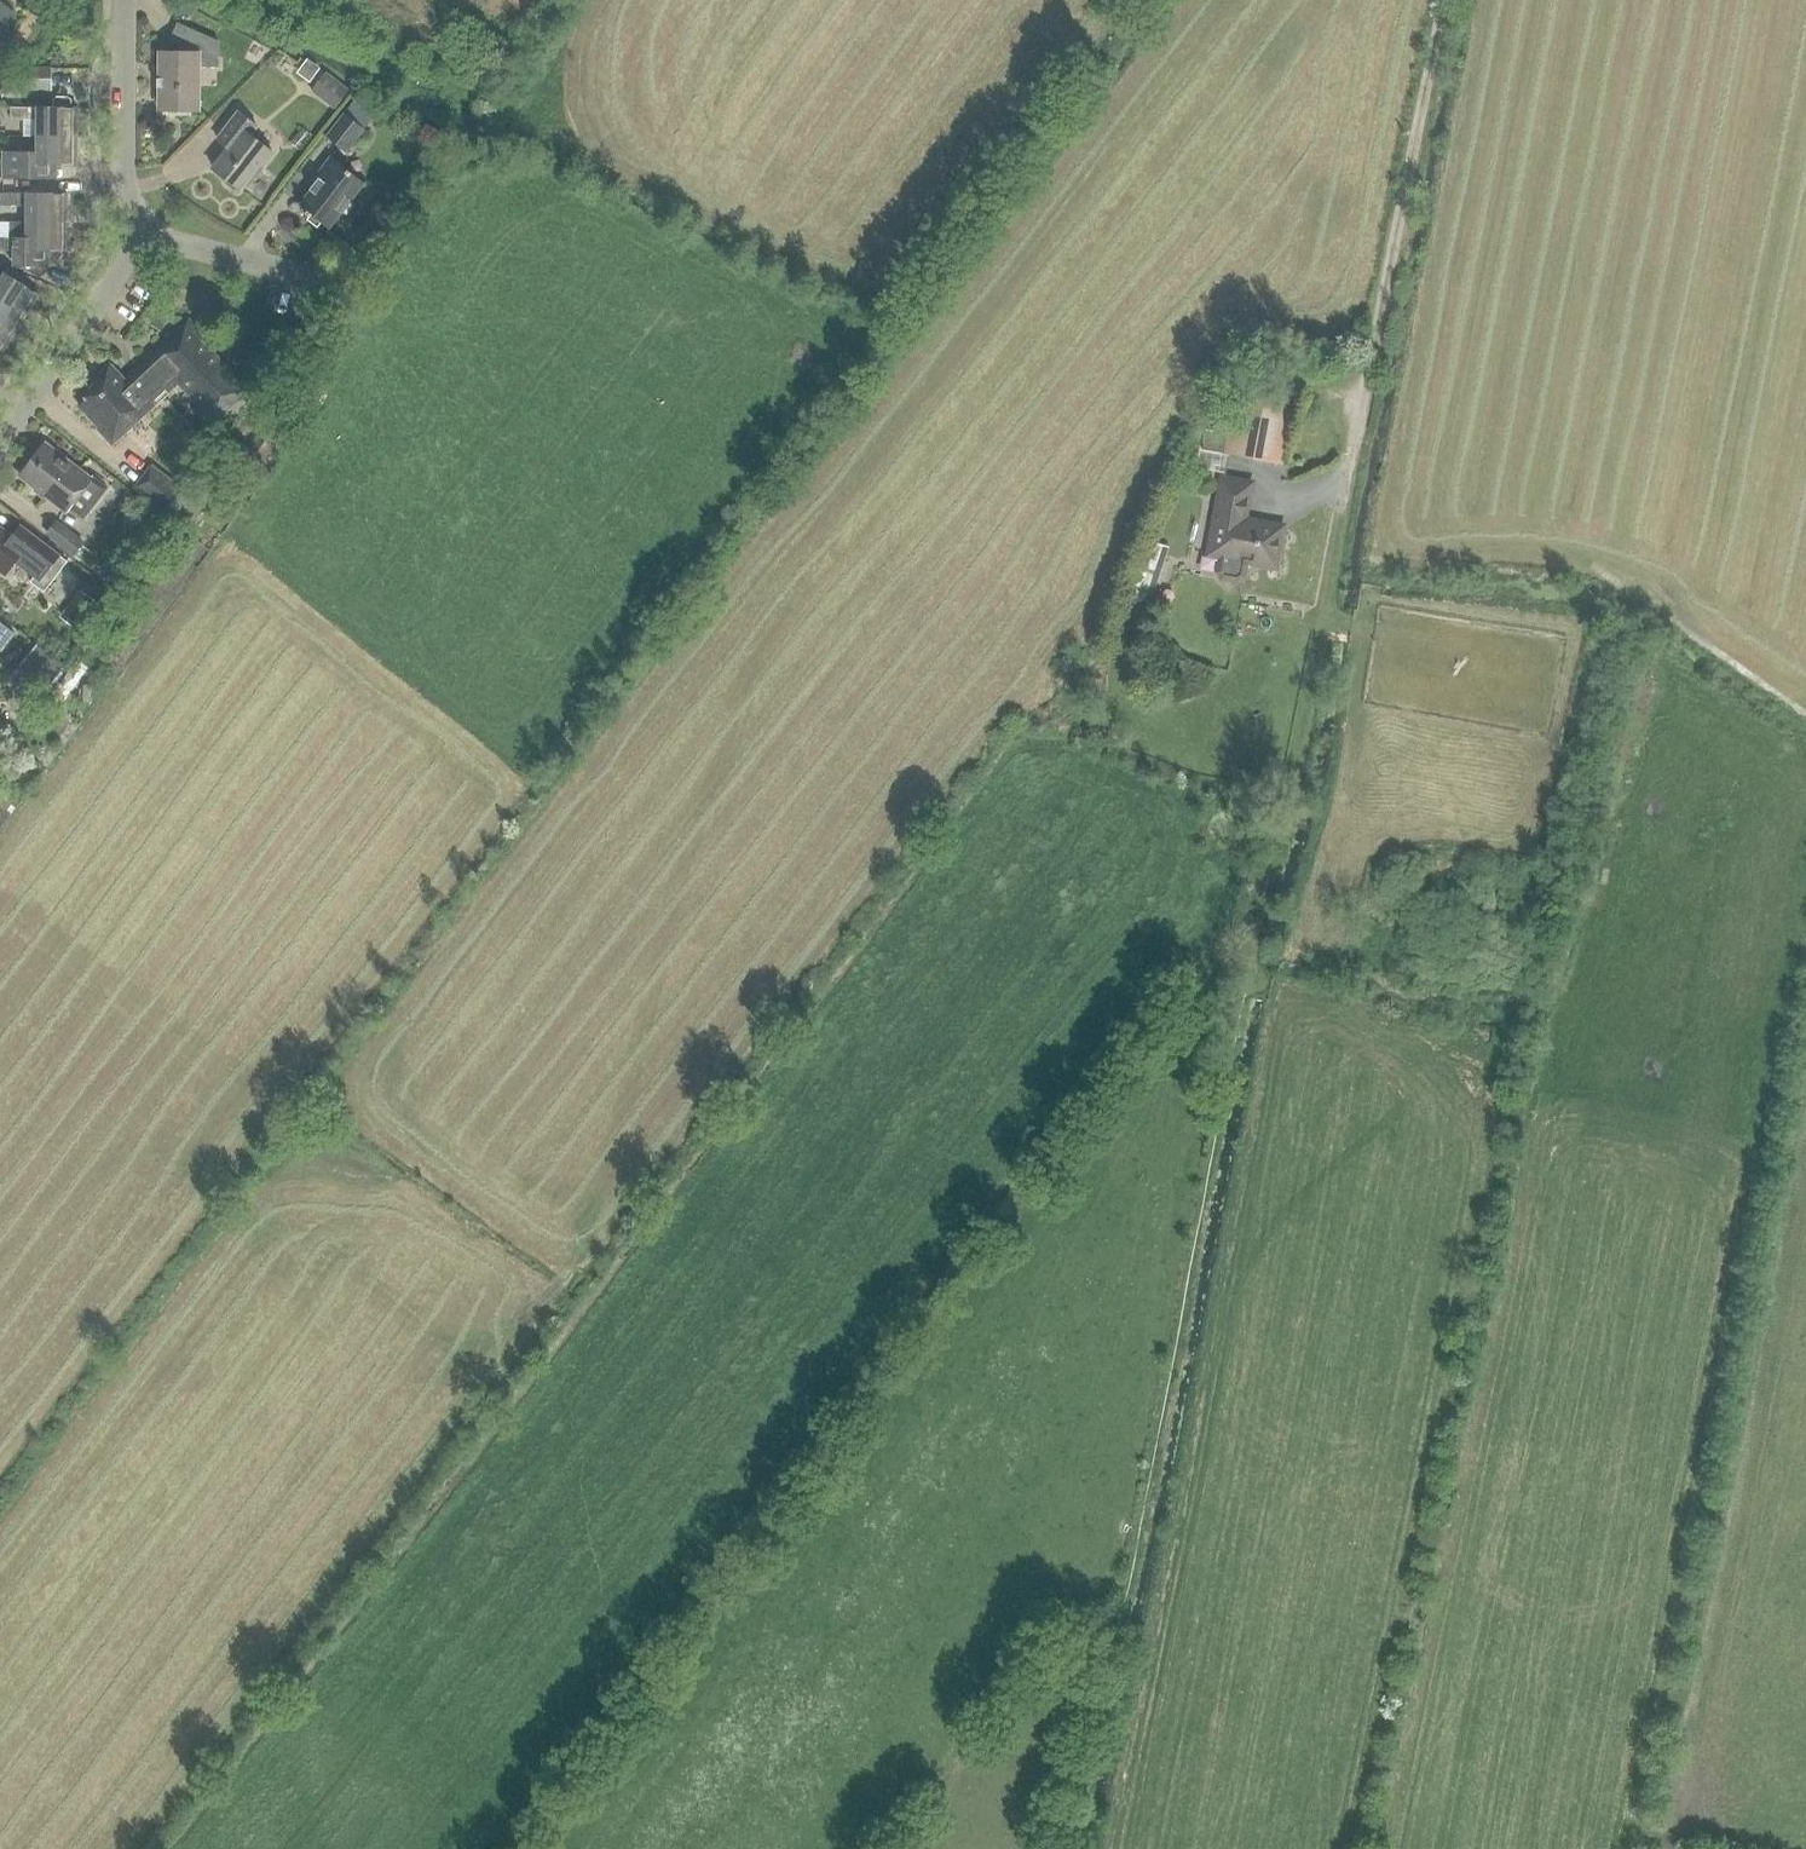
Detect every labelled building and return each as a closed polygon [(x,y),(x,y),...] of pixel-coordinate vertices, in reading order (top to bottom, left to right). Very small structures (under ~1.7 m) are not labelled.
[(14,14),(1,4),(5,0),(0,0),(0,33),(14,14)] [(161,54),(160,109),(199,110),(200,66),(218,67),(219,42),(178,24),(170,43),(181,48),(181,54),(161,54)] [(22,89),(50,88),(50,67),(22,67),(22,89)] [(350,90),(326,72),(311,91),(335,109),(350,90)] [(56,96),(53,100),(53,106),(11,106),(10,119),(24,119),(24,135),(77,135),(78,106),(71,106),(71,100),(68,96),(56,96)] [(275,153),(251,136),(257,127),(237,113),(219,139),(230,146),(213,169),(228,179),(225,183),(238,192),(240,189),(242,191),(260,167),(263,170),(275,153)] [(327,137),(347,153),(365,130),(345,114),(327,137)] [(77,164),(77,136),(36,135),(36,151),(3,151),(3,177),(57,177),(57,163),(77,164)] [(330,229),(365,184),(330,158),(314,178),(318,181),(299,206),(330,229)] [(1,205),(26,205),(26,221),(67,221),(67,194),(1,194),(1,205)] [(67,250),(67,221),(26,221),(10,221),(10,237),(0,237),(0,251),(14,251),(14,267),(51,267),(51,262),(56,262),(62,256),(62,250),(67,250)] [(24,317),(39,292),(0,269),(0,302),(24,317)] [(24,317),(0,302),(0,335),(9,341),(24,317)] [(79,406),(114,443),(178,383),(214,423),(249,391),(202,340),(205,337),(189,320),(125,379),(112,365),(96,380),(101,386),(79,406)] [(9,341),(0,335),(0,356),(9,341)] [(1239,387),(1235,413),(1218,410),(1212,440),(1205,438),(1203,450),(1280,464),(1292,397),(1239,387)] [(92,475),(91,478),(45,443),(20,476),(67,511),(77,498),(91,509),(108,487),(92,475)] [(1245,519),(1251,483),(1223,478),(1209,554),(1222,557),(1219,571),(1223,577),(1237,579),(1243,575),(1245,561),(1260,564),(1261,559),(1276,562),(1282,531),(1250,525),(1251,520),(1245,519)] [(161,518),(154,530),(165,537),(173,526),(161,518)] [(48,534),(75,554),(85,542),(57,522),(48,534)] [(21,527),(13,538),(0,528),(0,570),(5,574),(15,562),(35,577),(30,583),(44,593),(67,563),(21,527)] [(133,574),(123,567),(110,583),(120,591),(133,574)] [(81,593),(74,602),(88,613),(95,604),(81,593)] [(3,651),(16,635),(0,623),(0,648),(3,651)] [(35,642),(12,675),(42,697),(66,663),(35,642)]
